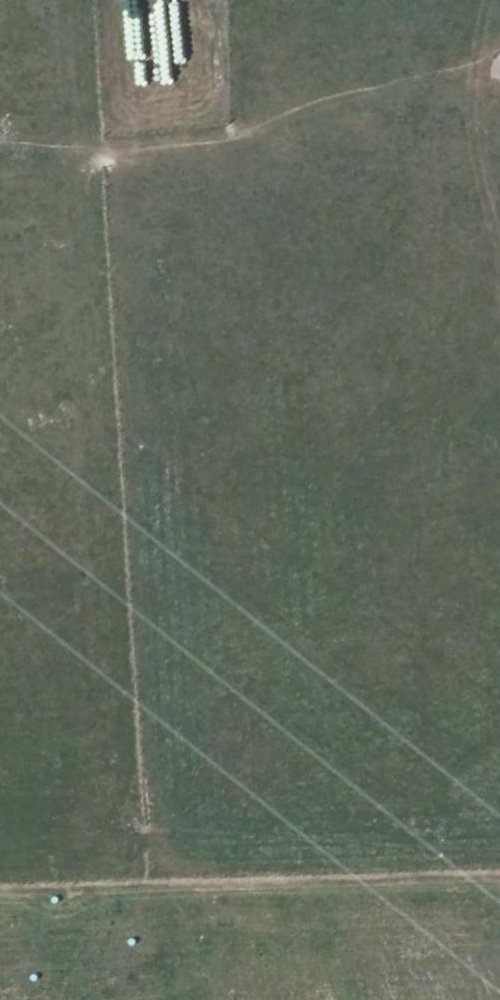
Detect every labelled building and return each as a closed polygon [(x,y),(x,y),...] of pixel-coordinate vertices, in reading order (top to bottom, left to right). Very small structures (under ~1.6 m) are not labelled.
[(139,9),(143,86),(191,83),(187,20),(164,22),(163,8),(139,9)]
